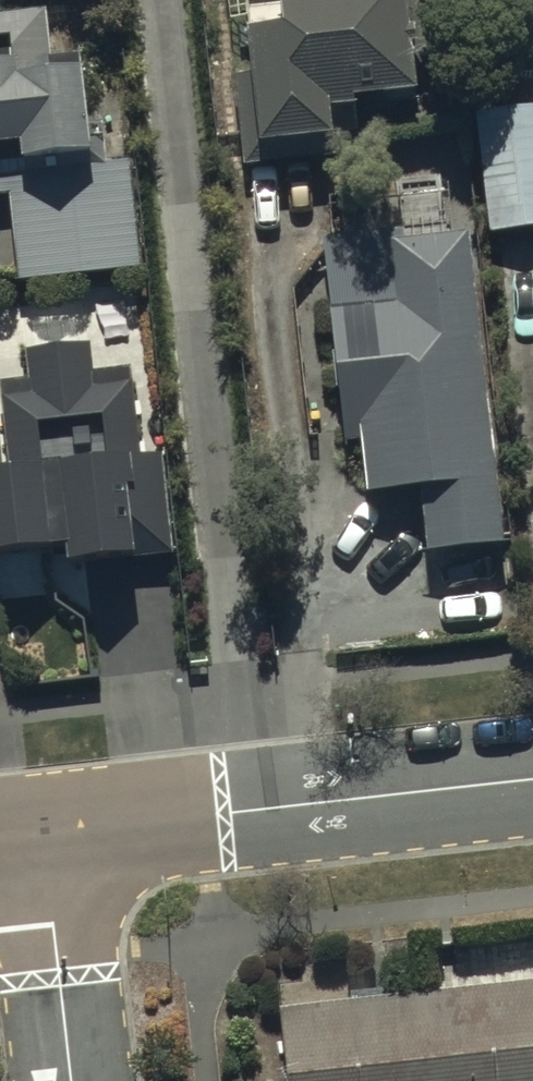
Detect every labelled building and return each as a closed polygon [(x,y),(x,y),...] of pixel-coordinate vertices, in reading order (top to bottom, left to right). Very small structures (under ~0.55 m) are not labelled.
[(257,161),(335,153),(332,122),(419,113),(414,59),(424,59),(418,0),(341,0),(242,9),(257,161)] [(7,207),(12,293),(123,287),(116,171),(100,172),(98,127),(80,128),(78,84),(47,86),(43,20),(0,22),(0,208),(7,207)] [(492,245),(532,240),(532,117),(478,123),(492,245)] [(464,236),(320,252),(343,461),(356,459),(362,512),(415,506),(421,560),(498,552),(464,236)] [(91,383),(88,355),(24,361),(27,389),(0,392),(0,394),(9,483),(0,484),(0,571),(61,565),(63,580),(129,574),(128,566),(172,561),(163,463),(134,466),(128,379),(91,383)] [(277,1022),(284,1080),(532,1080),(532,993),(277,1022)]
